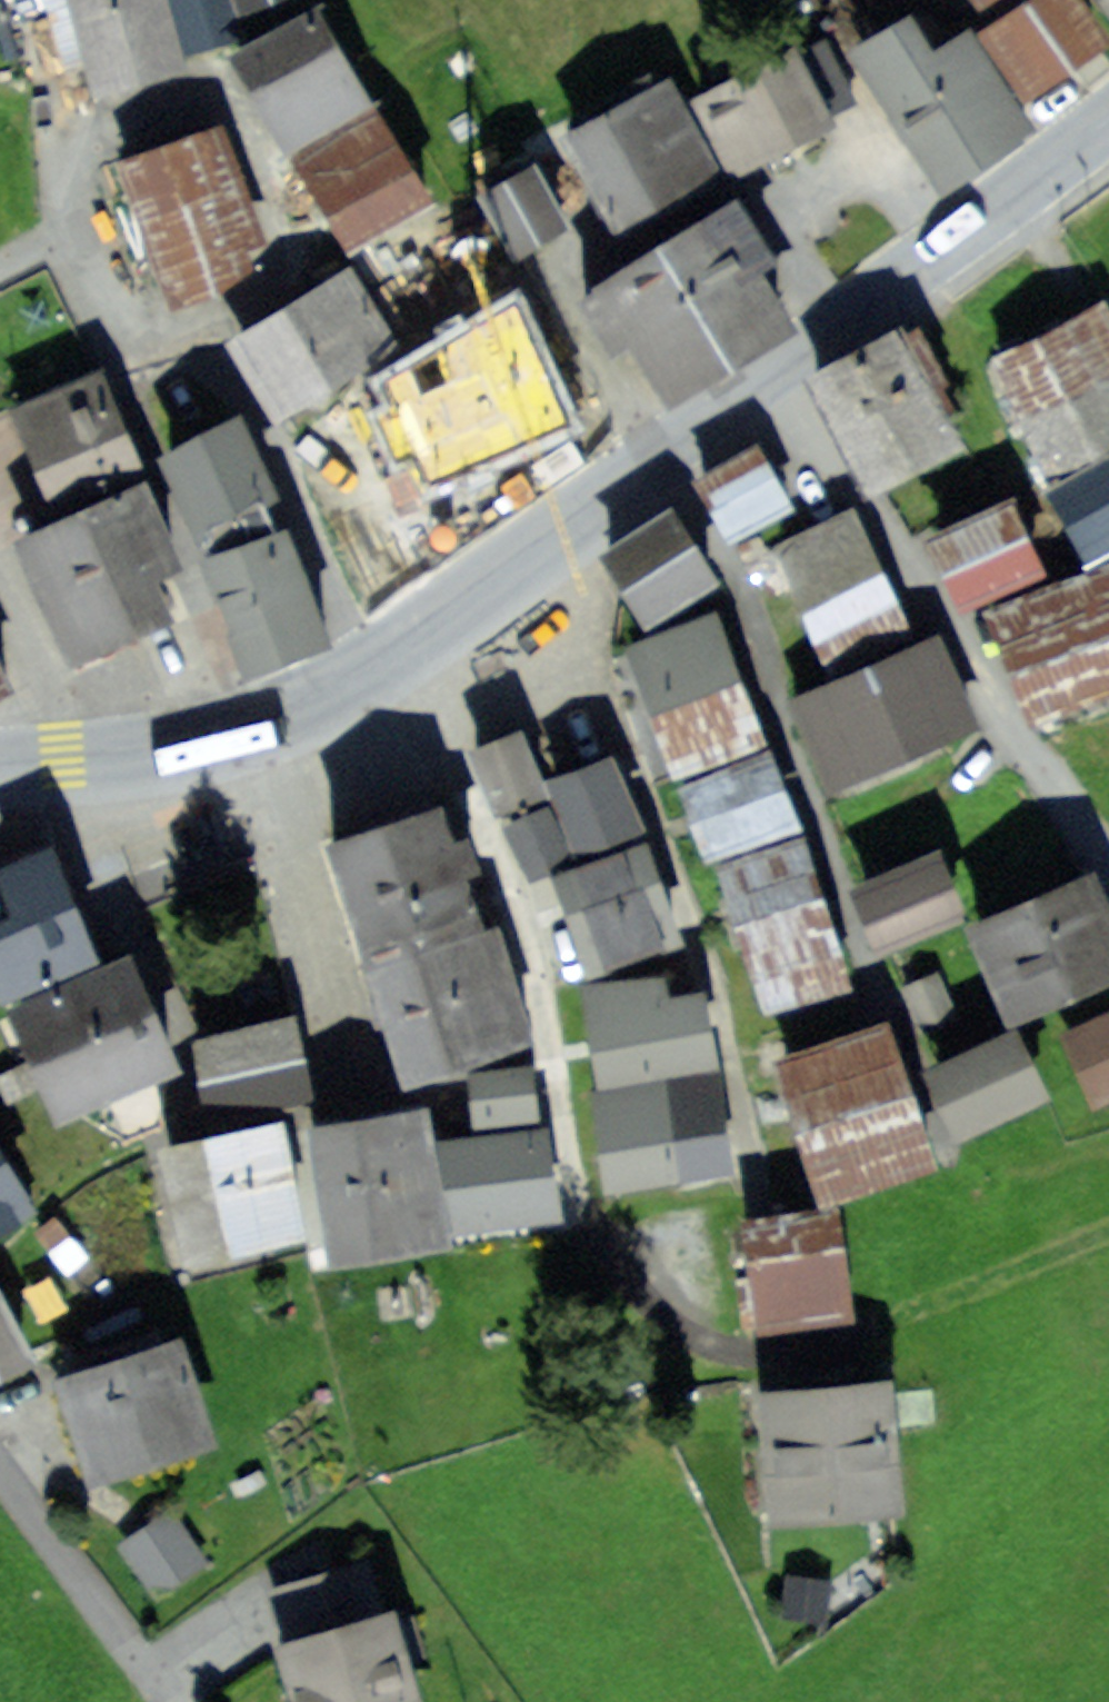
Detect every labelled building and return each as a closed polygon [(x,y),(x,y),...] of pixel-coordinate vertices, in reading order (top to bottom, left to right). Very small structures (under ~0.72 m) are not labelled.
[(180,42),(193,39),(226,30),(218,0),(168,0),(180,42)] [(317,0),(288,0),(208,49),(224,74),(269,148),(370,87),(317,0)] [(958,19),(1006,89),(1048,61),(1090,32),(1068,0),(985,0),(976,6),(958,19)] [(1093,9),(1108,0),(1088,0),(1093,9)] [(887,2),(827,43),(876,113),(925,183),(1019,118),(946,13),(911,37),(887,2)] [(776,33),(738,55),(784,134),(800,124),(822,112),(776,33)] [(738,55),(677,90),(723,169),(762,146),(784,134),(738,55)] [(564,150),(569,161),(666,110),(642,65),(545,116),(564,150)] [(421,188),(372,101),(280,148),(303,193),(327,238),(421,188)] [(195,109),(88,149),(103,188),(118,226),(224,185),(195,109)] [(686,149),(666,110),(569,161),(589,200),(655,165),(686,149)] [(552,220),(514,152),(459,182),(497,250),(524,235),(552,220)] [(224,185),(118,226),(131,260),(144,294),(250,253),(224,185)] [(765,251),(736,201),(578,293),(604,338),(641,403),(788,319),(753,259),(765,251)] [(374,322),(331,253),(218,325),(261,393),(292,374),(374,322)] [(570,411),(510,289),(362,360),(422,483),(480,455),(570,411)] [(998,351),(1058,477),(1108,453),(1108,305),(1106,299),(1085,309),(998,351)] [(961,442),(901,336),(880,348),(822,381),(882,487),(961,442)] [(29,482),(119,438),(105,409),(78,357),(0,395),(0,422),(29,482)] [(226,391),(145,427),(182,508),(222,489),(262,471),(226,391)] [(778,467),(758,439),(695,486),(737,541),(799,494),(778,467)] [(122,459),(6,515),(68,641),(158,598),(142,566),(155,560),(168,554),(122,459)] [(1052,495),(1068,524),(1083,554),(1108,540),(1108,466),(1052,495)] [(1039,566),(1008,499),(926,535),(941,569),(956,603),(1039,566)] [(284,500),(187,533),(193,550),(227,648),(324,615),(284,500)] [(719,585),(672,513),(600,560),(622,596),(644,632),(719,585)] [(784,548),(792,567),(808,601),(823,635),(838,667),(903,637),(849,518),(784,548)] [(1074,698),(1108,684),(1108,569),(996,613),(1035,713),(1074,698)] [(749,741),(708,625),(634,652),(645,682),(666,739),(676,767),(749,741)] [(969,715),(935,642),(795,706),(828,779),(894,749),(969,715)] [(510,713),(454,736),(478,798),(506,787),(535,776),(510,713)] [(616,773),(600,732),(530,758),(562,841),(631,815),(616,773)] [(786,823),(762,756),(678,788),(690,821),(702,854),(786,823)] [(531,788),(488,806),(512,864),(534,855),(555,846),(531,788)] [(445,798),(314,846),(334,900),(376,1018),(399,1081),(531,1035),(445,798)] [(666,922),(632,828),(609,836),(534,862),(569,957),(666,922)] [(85,949),(64,891),(43,834),(0,849),(0,980),(85,949)] [(850,982),(802,838),(711,868),(729,923),(759,1012),(850,982)] [(964,916),(939,854),(862,886),(875,916),(888,947),(964,916)] [(1084,882),(976,933),(1012,1009),(1079,978),(1108,963),(1108,935),(1084,882)] [(940,963),(899,982),(909,1005),(919,1028),(960,1009),(940,963)] [(164,1058),(123,968),(29,1010),(70,1100),(141,1068),(164,1058)] [(698,986),(663,992),(661,982),(659,971),(582,985),(600,1083),(713,1062),(698,986)] [(194,1078),(202,1118),(305,1099),(290,1019),(186,1038),(194,1078)] [(1066,1041),(1095,1100),(1108,1093),(1108,1020),(1066,1041)] [(922,1164),(871,1023),(768,1060),(782,1097),(808,1168),(820,1201),(922,1164)] [(1043,1094),(1014,1033),(932,1071),(946,1102),(961,1132),(1043,1094)] [(526,1063),(460,1071),(463,1097),(466,1124),(532,1116),(526,1063)] [(715,1090),(712,1071),(585,1091),(593,1138),(600,1186),(727,1167),(715,1090)] [(369,1116),(313,1125),(332,1250),(444,1233),(425,1107),(369,1116)] [(198,1143),(170,1148),(186,1243),(281,1226),(264,1131),(198,1143)] [(536,1133),(441,1140),(448,1225),(511,1220),(542,1218),(536,1133)] [(21,1192),(0,1154),(0,1203),(21,1192)] [(55,1192),(28,1210),(48,1237),(74,1219),(55,1192)] [(834,1218),(731,1231),(734,1257),(743,1326),(846,1313),(834,1218)] [(11,1359),(0,1339),(0,1366),(11,1359)] [(117,1363),(63,1380),(92,1472),(201,1437),(172,1345),(117,1363)] [(889,1505),(885,1392),(833,1394),(772,1396),(776,1509),(889,1505)] [(133,1514),(116,1525),(150,1574),(190,1546),(157,1497),(133,1514)] [(777,1575),(774,1597),(815,1602),(821,1559),(780,1554),(777,1575)] [(279,1643),(298,1701),(407,1701),(379,1613),(279,1643)]
